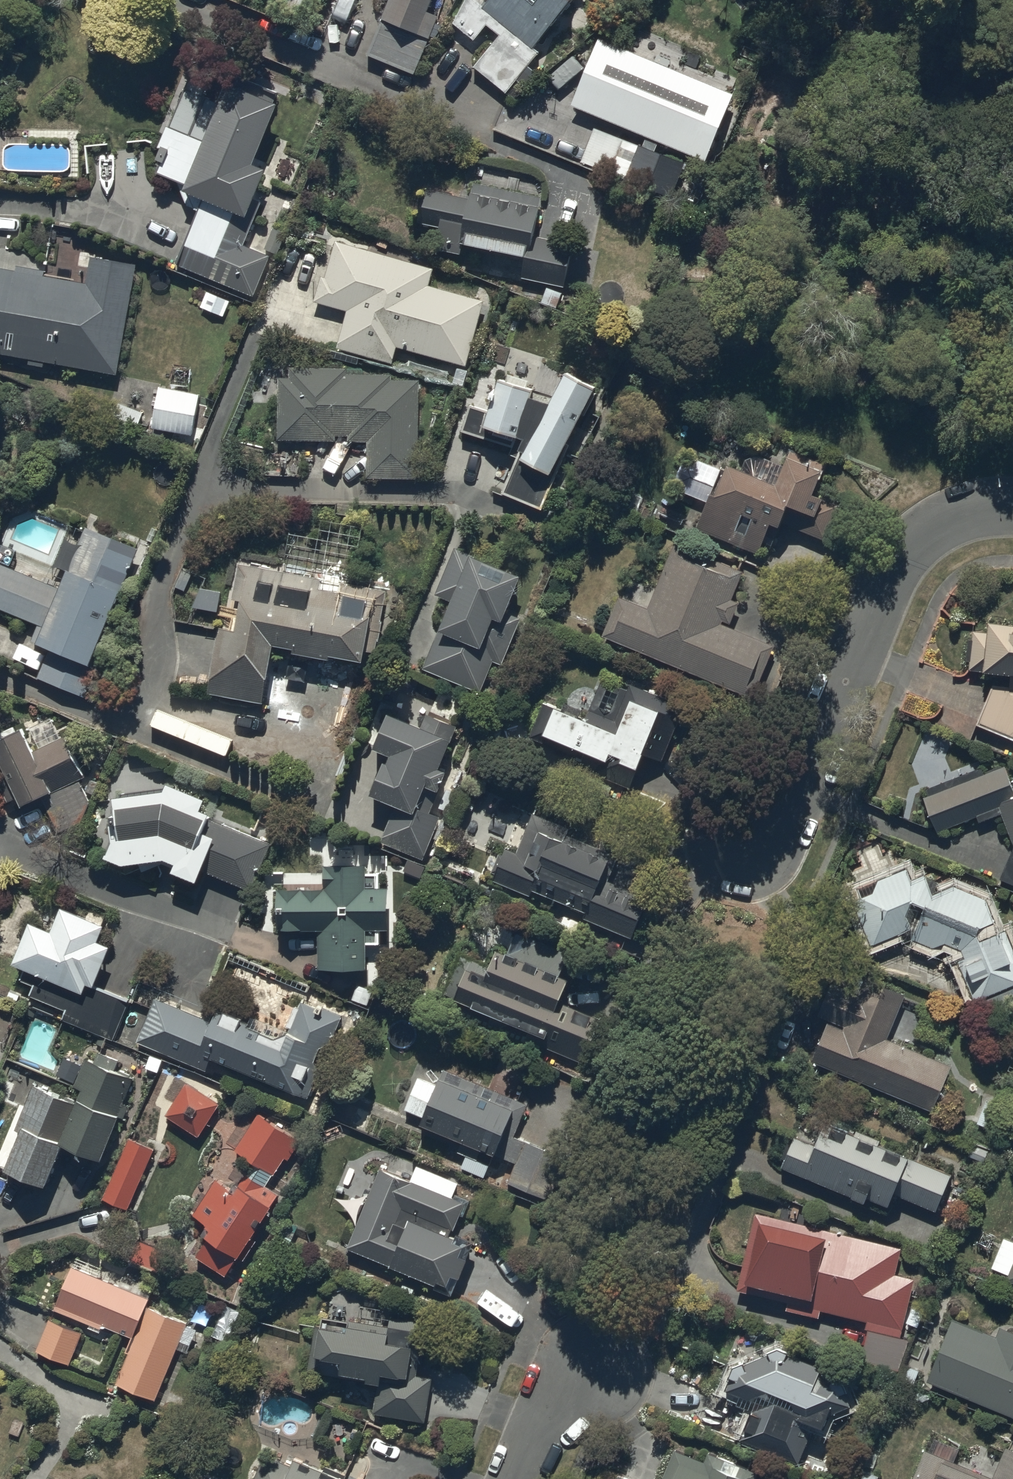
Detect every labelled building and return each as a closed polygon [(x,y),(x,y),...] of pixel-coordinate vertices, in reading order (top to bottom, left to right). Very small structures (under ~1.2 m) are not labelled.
[(302,0),(286,0),(284,4),(297,10),(302,0)] [(394,0),(389,0),(366,57),(414,76),(438,17),(427,13),(432,0),(395,0),(394,0)] [(570,0),(488,0),(482,8),(472,0),(465,0),(453,25),(474,42),(487,27),(500,38),(474,69),(514,103),(538,78),(527,67),(539,54),(531,48),(570,0)] [(732,93),(598,38),(570,105),(705,160),(732,93)] [(175,262),(253,293),(270,253),(243,242),(261,198),(252,194),(265,162),(252,156),(276,96),(227,76),(224,84),(190,70),(169,123),(166,122),(157,143),(159,144),(155,154),(160,156),(155,168),(176,176),(186,203),(197,208),(175,262)] [(635,181),(631,190),(668,204),(684,164),(594,129),(582,160),(635,181)] [(572,246),(533,238),(541,199),(472,184),(468,200),(424,190),(416,224),(440,230),(436,252),(461,257),(463,248),(530,262),(526,280),(563,288),(572,246)] [(433,270),(334,241),(323,281),(320,280),(313,304),(346,314),(335,350),(391,366),(396,349),(464,368),(483,304),(428,288),(433,270)] [(28,361),(27,366),(44,369),(45,364),(116,377),(135,268),(91,261),(87,285),(43,278),(44,273),(17,268),(17,273),(0,270),(0,356),(28,361)] [(200,306),(223,315),(230,300),(207,290),(200,306)] [(351,370),(289,370),(289,379),(277,380),(278,443),(335,443),(335,437),(348,437),(348,443),(367,443),(367,480),(420,479),(419,381),(392,381),(392,375),(351,376),(351,370)] [(506,382),(500,380),(490,412),(469,405),(461,434),(511,450),(508,457),(516,459),(501,497),(540,513),(568,444),(597,387),(567,372),(554,398),(533,392),(534,390),(528,388),(529,384),(508,377),(506,382)] [(152,429),(192,436),(199,395),(159,388),(152,429)] [(695,527),(757,552),(771,520),(778,523),(779,519),(826,538),(841,502),(811,490),(821,466),(786,451),(775,479),(726,459),(714,490),(711,489),(695,527)] [(84,528),(58,590),(0,566),(0,612),(38,627),(31,646),(47,653),(37,680),(83,699),(99,661),(93,658),(137,549),(84,528)] [(619,594),(602,634),(751,696),(774,644),(722,622),(723,619),(730,622),(739,600),(732,597),(743,570),(675,541),(647,606),(619,594)] [(449,601),(421,670),(479,693),(491,662),(500,666),(520,619),(503,612),(519,574),(453,547),(434,595),(449,601)] [(206,694),(261,704),(272,643),(292,647),(291,651),(328,658),(329,654),(361,660),(362,651),(373,653),(384,591),(339,583),(338,592),(318,588),(320,579),(237,564),(230,600),(238,601),(233,627),(218,624),(206,694)] [(1012,739),(1012,621),(989,618),(987,631),(973,629),(969,669),(1010,672),(1009,685),(992,683),(976,724),(1012,739)] [(590,771),(629,786),(643,752),(661,759),(683,705),(604,673),(586,717),(544,700),(529,737),(593,763),(590,771)] [(420,728),(387,714),(372,751),(388,757),(385,763),(384,762),(369,797),(393,807),(379,841),(422,858),(440,815),(429,810),(445,772),(439,769),(456,726),(425,713),(420,728)] [(0,742),(0,779),(4,773),(22,811),(43,801),(59,835),(87,821),(86,824),(97,828),(103,811),(92,807),(92,809),(79,782),(84,779),(66,740),(33,755),(22,732),(0,742)] [(937,831),(976,816),(979,821),(1001,813),(1012,842),(1012,780),(1011,781),(1005,765),(985,772),(982,766),(926,788),(928,794),(923,796),(937,831)] [(165,785),(161,793),(111,799),(114,825),(108,826),(110,842),(103,859),(122,867),(166,862),(174,865),(171,873),(195,882),(198,873),(251,893),(270,843),(197,812),(202,800),(165,785)] [(583,917),(631,937),(648,895),(608,879),(618,855),(567,834),(570,827),(533,812),(516,852),(506,848),(493,880),(530,895),(532,889),(586,910),(583,917)] [(999,878),(1012,884),(1012,848),(999,878)] [(277,891),(277,933),(319,934),(318,972),(366,973),(366,945),(379,945),(379,932),(389,932),(389,889),(380,889),(380,874),(366,874),(366,867),(324,867),(324,892),(277,891)] [(1012,984),(1012,949),(1005,930),(999,932),(986,899),(954,885),(933,893),(925,874),(912,879),(907,869),(878,879),(873,891),(854,899),(871,945),(900,933),(904,942),(912,939),(933,947),(945,942),(961,948),(964,957),(958,959),(974,1000),(1012,984)] [(129,999),(96,986),(111,951),(97,945),(104,928),(61,911),(51,935),(29,926),(12,968),(22,972),(18,981),(34,988),(30,998),(66,1012),(62,1020),(113,1041),(129,999)] [(440,1003),(582,1062),(601,1017),(559,999),(568,978),(560,974),(569,953),(538,940),(510,953),(496,948),(488,966),(460,954),(440,1003)] [(932,1112),(952,1066),(887,1038),(906,994),(868,978),(861,994),(833,982),(819,1015),(844,1026),(843,1028),(828,1022),(812,1060),(932,1112)] [(352,998),(368,1004),(373,989),(358,984),(352,998)] [(155,1000),(137,1043),(206,1070),(212,1056),(308,1097),(320,1069),(315,1060),(320,1046),(330,1044),(342,1015),(322,1006),(321,1010),(301,1001),(286,1034),(272,1039),(247,1027),(249,1022),(217,1008),(211,1022),(155,1000)] [(151,1054),(146,1067),(158,1071),(163,1059),(151,1054)] [(2,1174),(43,1190),(61,1148),(100,1163),(119,1115),(124,1117),(129,1105),(123,1103),(134,1077),(86,1057),(74,1085),(82,1088),(76,1101),(33,1084),(15,1128),(20,1130),(2,1174)] [(56,1076),(73,1084),(80,1067),(63,1060),(56,1076)] [(508,1182),(548,1199),(565,1156),(514,1135),(528,1103),(443,1069),(436,1084),(418,1076),(405,1109),(423,1116),(420,1123),(462,1140),(457,1152),(477,1160),(482,1149),(516,1163),(508,1182)] [(165,1116),(198,1138),(220,1105),(187,1084),(165,1116)] [(300,1142),(258,1115),(234,1153),(255,1166),(237,1194),(216,1181),(193,1217),(208,1227),(201,1239),(205,1242),(195,1258),(225,1278),(238,1259),(243,1262),(256,1243),(251,1240),(279,1197),(266,1188),(284,1160),(287,1163),(300,1142)] [(867,1197),(889,1206),(894,1193),(936,1211),(951,1175),(879,1144),(880,1140),(856,1130),(855,1134),(824,1121),(815,1144),(795,1136),(781,1167),(865,1202),(867,1197)] [(129,1138),(103,1198),(128,1209),(154,1149),(129,1138)] [(432,1290),(450,1297),(473,1243),(455,1236),(454,1239),(448,1237),(451,1231),(452,1231),(459,1217),(462,1219),(469,1203),(453,1196),(452,1200),(379,1170),(346,1250),(434,1287),(432,1290)] [(865,1329),(901,1337),(915,1279),(895,1274),(902,1248),(756,1213),(737,1290),(788,1302),(786,1310),(819,1318),(821,1310),(867,1322),(865,1329)] [(149,1301),(71,1271),(55,1312),(101,1330),(102,1327),(132,1339),(126,1354),(128,1355),(115,1388),(155,1403),(185,1325),(146,1310),(149,1301)] [(906,1322),(918,1327),(924,1313),(913,1308),(906,1322)] [(373,1413),(426,1421),(433,1377),(418,1375),(426,1322),(391,1316),(389,1326),(350,1320),(348,1329),(316,1324),(309,1372),(378,1383),(373,1413)] [(1012,1417),(1012,1332),(1000,1327),(996,1336),(953,1319),(927,1381),(1012,1417)] [(36,1353),(68,1366),(81,1335),(49,1321),(36,1353)] [(861,1361),(899,1371),(910,1340),(868,1330),(861,1361)] [(740,1440),(799,1463),(813,1430),(827,1436),(834,1419),(854,1412),(837,1373),(779,1350),(734,1366),(726,1389),(756,1402),(740,1440)] [(914,1384),(919,1371),(904,1365),(899,1378),(914,1384)] [(1006,1448),(993,1478),(925,1450),(913,1478),(1012,1478),(1012,1451),(1006,1448)] [(758,1474),(709,1453),(705,1462),(675,1450),(663,1478),(756,1478),(758,1474)] [(295,1458),(292,1466),(265,1455),(255,1478),(346,1478),(295,1458)]
